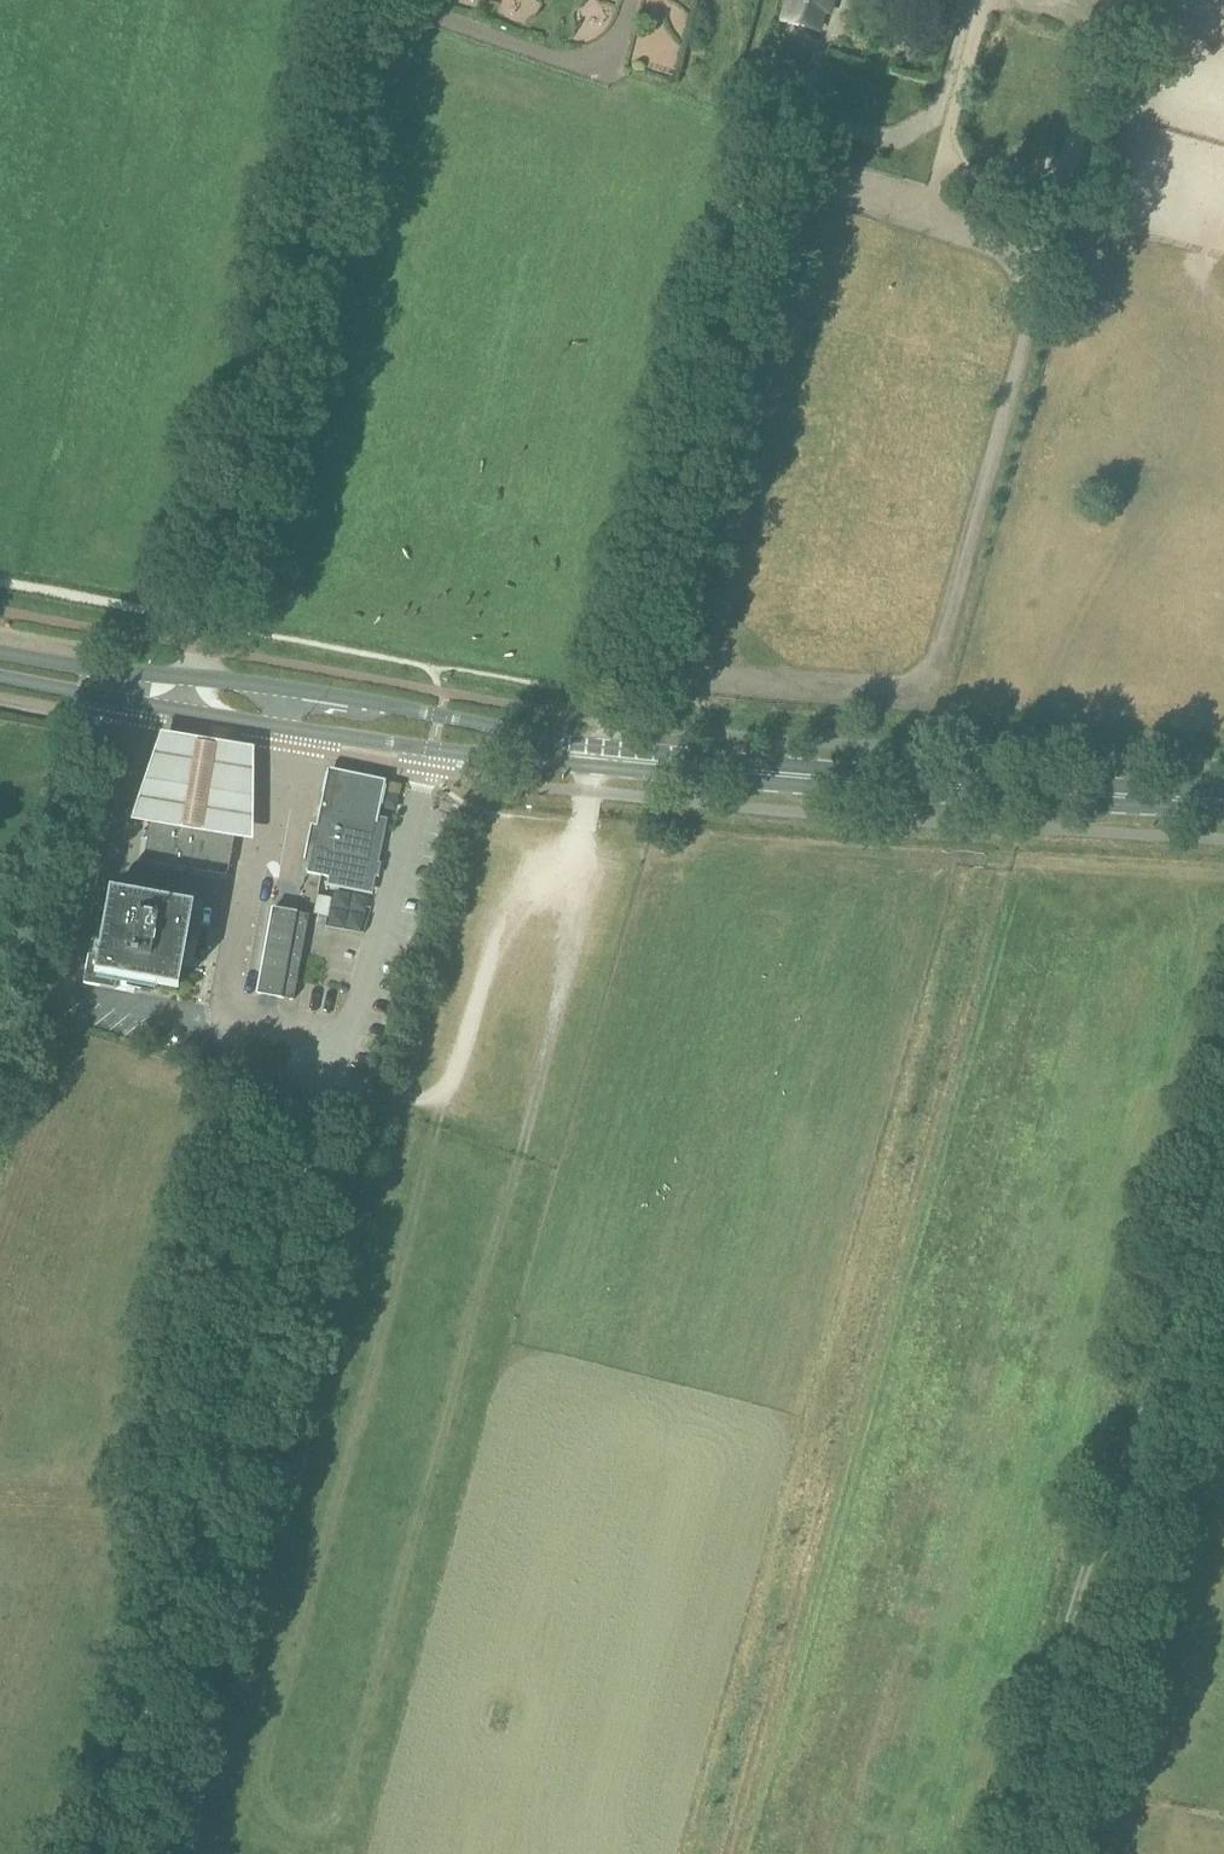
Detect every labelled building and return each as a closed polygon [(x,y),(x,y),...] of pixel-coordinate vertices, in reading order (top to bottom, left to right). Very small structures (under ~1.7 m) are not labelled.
[(783,21),(818,31),(823,11),(830,13),(833,0),(789,0),(783,21)] [(877,1),(922,12),(925,0),(877,0),(877,1)] [(162,735),(132,826),(255,845),(256,751),(162,735)] [(384,788),(328,776),(314,839),(309,838),(305,857),(310,858),(307,873),(333,878),(332,881),(369,889),(380,835),(374,834),(384,788)] [(151,819),(145,856),(145,857),(145,858),(145,859),(145,860),(147,861),(149,862),(222,875),(223,875),(225,875),(227,874),(228,873),(228,871),(229,870),(235,833),(232,832),(232,834),(154,821),(154,819),(151,819)] [(89,956),(83,984),(115,990),(117,977),(177,988),(192,907),(110,892),(98,957),(89,956)] [(317,896),(313,915),(327,918),(331,899),(317,896)] [(257,994),(293,1001),(309,916),(273,909),(257,994)]
